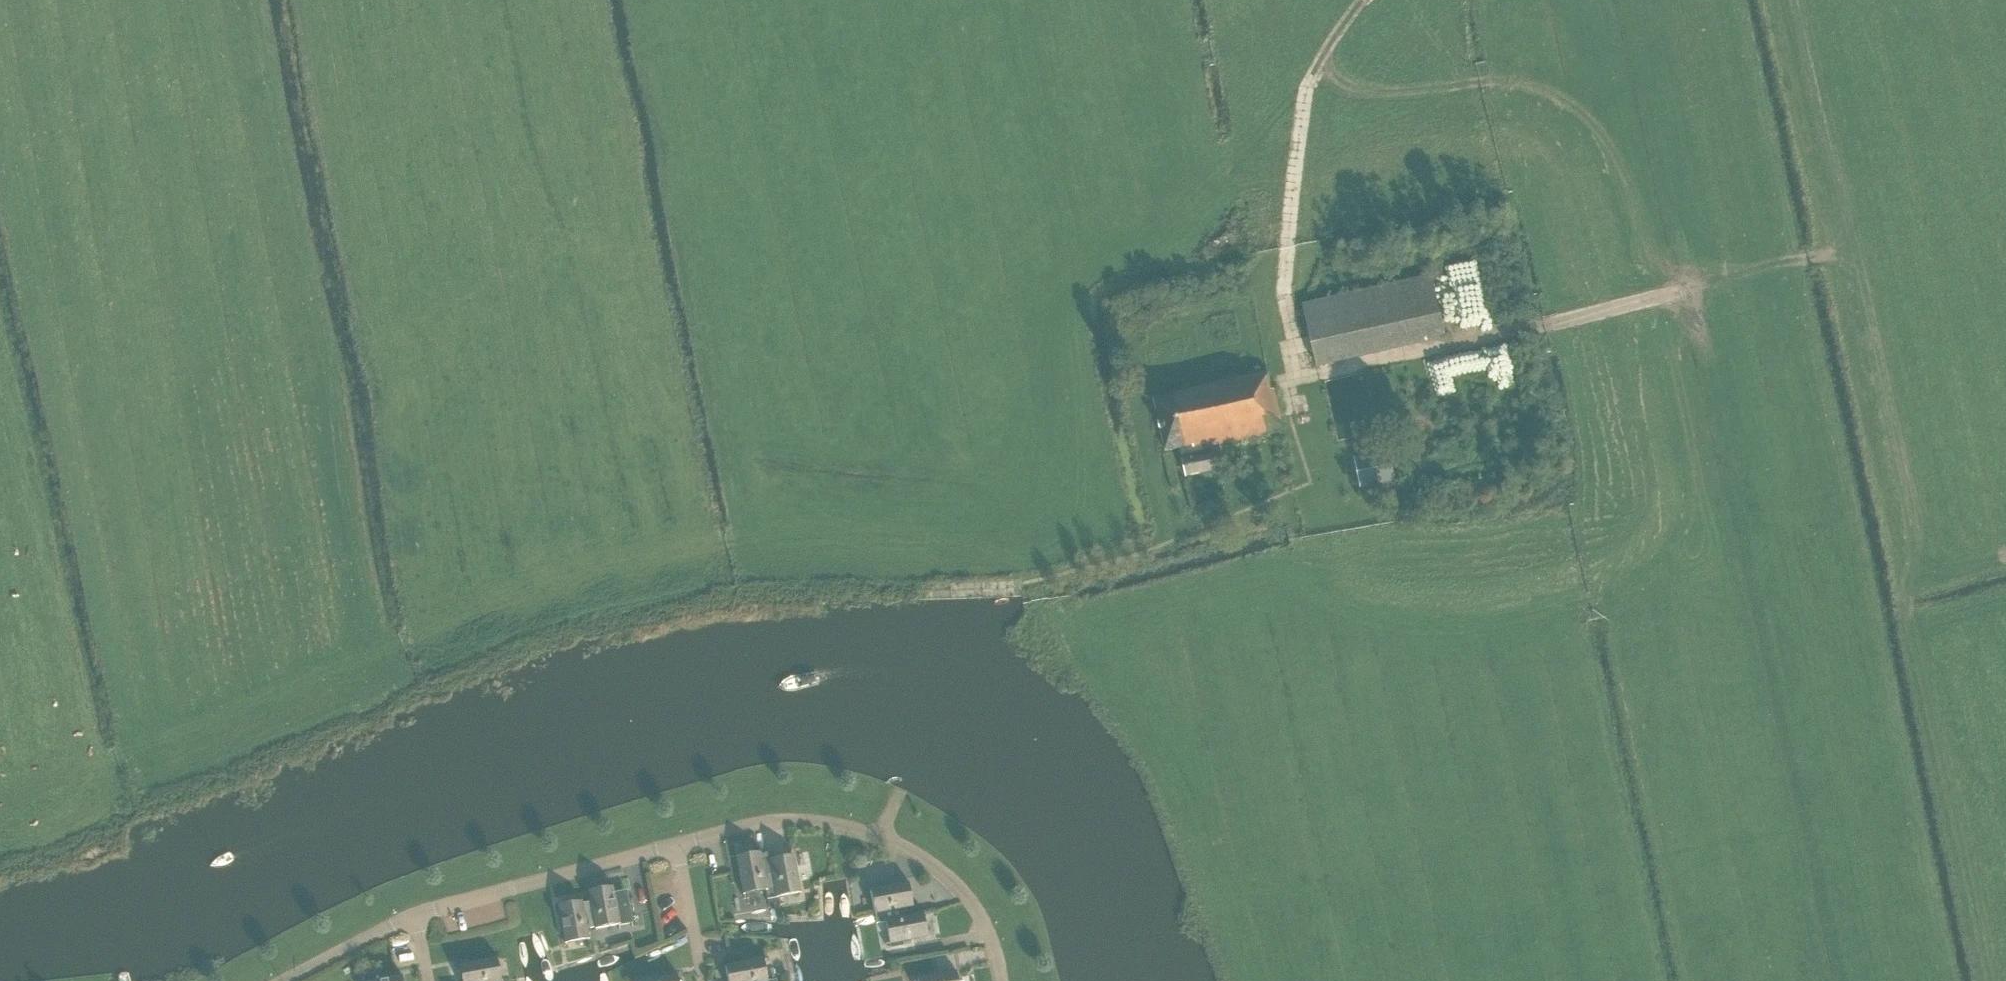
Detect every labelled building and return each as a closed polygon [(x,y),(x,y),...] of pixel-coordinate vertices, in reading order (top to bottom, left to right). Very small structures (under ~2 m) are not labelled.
[(1445,336),(1431,273),(1304,301),(1318,364),(1445,336)] [(1155,400),(1166,452),(1181,448),(1187,477),(1220,470),(1214,445),(1283,430),(1274,390),(1271,391),(1267,373),(1181,392),(1182,394),(1155,400)] [(1355,457),(1362,488),(1397,480),(1391,450),(1355,457)] [(771,858),(769,849),(759,851),(763,875),(773,874),(776,890),(777,899),(800,894),(793,854),(771,858)] [(776,890),(773,874),(763,875),(759,851),(736,855),(744,896),(776,890)] [(882,912),(898,909),(899,918),(915,915),(909,883),(869,890),(873,913),(882,912)] [(588,890),(590,898),(593,914),(584,916),(587,932),(632,923),(627,898),(614,900),(611,885),(588,890)] [(558,904),(566,945),(588,940),(587,932),(584,916),(593,914),(590,898),(558,904)] [(882,912),(888,944),(928,936),(924,913),(915,915),(899,918),(898,909),(882,912)] [(497,958),(458,964),(461,980),(501,980),(497,958)] [(764,959),(724,966),(727,980),(768,980),(764,959)] [(957,971),(916,979),(917,980),(958,980),(957,971)] [(362,975),(363,980),(375,980),(374,973),(362,975)]
